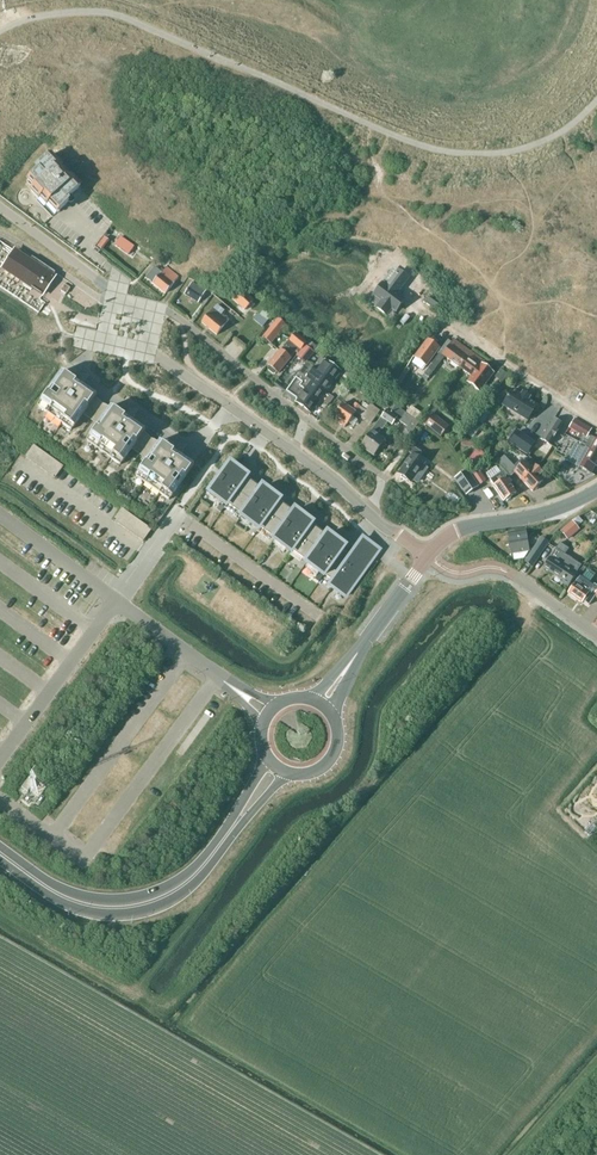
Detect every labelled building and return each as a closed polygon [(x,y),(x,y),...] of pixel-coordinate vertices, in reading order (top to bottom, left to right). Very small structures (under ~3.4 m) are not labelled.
[(60,167),(63,164),(54,153),(39,167),(41,169),(33,176),(40,184),(36,187),(42,194),(41,196),(57,213),(59,211),(80,186),(74,179),(72,180),(60,167)] [(121,236),(115,245),(129,255),(135,247),(121,236)] [(14,251),(4,267),(11,271),(26,282),(24,285),(31,290),(34,287),(44,294),(50,284),(54,278),(52,276),(55,272),(49,268),(31,255),(28,260),(24,257),(14,251)] [(153,282),(152,282),(165,293),(178,277),(168,268),(168,267),(167,266),(162,272),(155,266),(147,277),(153,282)] [(192,282),(185,294),(198,302),(206,290),(192,282)] [(383,283),(374,295),(382,301),(377,307),(387,315),(392,309),(396,312),(405,300),(383,283)] [(241,288),(232,298),(245,311),(254,301),(241,288)] [(428,297),(425,302),(435,309),(437,307),(438,304),(430,299),(428,297)] [(217,334),(229,320),(214,308),(210,313),(202,322),(217,334)] [(258,313),(254,319),(263,327),(272,316),(264,310),(260,315),(258,313)] [(279,319),(263,338),(271,344),(286,325),(279,319)] [(279,372),(291,357),(295,352),(297,354),(305,345),(307,342),(296,333),(289,341),(287,343),(281,350),(267,367),(268,370),(272,374),(276,374),(278,371),(279,372)] [(415,359),(412,363),(423,371),(426,366),(429,362),(439,348),(436,345),(439,341),(433,337),(431,336),(428,340),(418,354),(415,359)] [(445,356),(459,367),(470,352),(454,340),(452,342),(448,340),(438,354),(424,374),(429,378),(445,356)] [(297,354),(296,356),(305,363),(314,352),(305,345),(297,354)] [(487,364),(470,352),(459,367),(472,376),(468,382),(480,391),(494,373),(485,367),(487,364)] [(300,374),(287,393),(297,400),(296,401),(301,404),(311,412),(317,404),(340,372),(320,357),(313,367),(307,362),(299,373),(300,374)] [(496,376),(504,381),(508,375),(500,369),(496,376)] [(124,462),(124,461),(124,460),(132,449),(148,460),(139,472),(138,471),(138,472),(139,472),(136,476),(169,500),(172,496),(173,497),(173,496),(172,496),(182,482),(195,465),(194,464),(193,465),(180,456),(184,451),(178,447),(174,451),(160,441),(159,442),(160,442),(159,442),(156,440),(154,439),(153,439),(149,437),(150,436),(146,433),(144,431),(146,430),(145,429),(144,430),(131,421),(135,416),(129,412),(125,416),(111,406),(110,407),(111,407),(107,405),(105,404),(104,404),(101,402),(101,401),(99,400),(96,396),(97,395),(96,394),(95,395),(82,386),(86,381),(80,377),(77,381),(62,371),(62,372),(38,406),(72,430),(74,426),(75,427),(76,426),(75,425),(83,414),(99,425),(90,437),(89,436),(89,437),(90,437),(87,441),(120,465),(123,461),(124,462)] [(513,389),(504,404),(503,405),(527,420),(537,405),(529,399),(530,397),(523,392),(521,395),(513,389)] [(387,410),(397,418),(400,420),(405,413),(406,414),(406,413),(389,401),(384,408),(387,410)] [(363,402),(361,404),(360,406),(356,403),(352,409),(343,403),(334,415),(341,420),(339,424),(345,428),(356,412),(371,424),(380,411),(371,404),(370,406),(363,402)] [(411,406),(406,414),(416,421),(421,413),(411,406)] [(426,426),(425,425),(433,415),(438,408),(436,406),(433,406),(420,422),(426,426)] [(392,424),(397,418),(387,410),(361,446),(374,456),(386,440),(378,435),(382,429),(383,429),(389,422),(392,424)] [(419,423),(406,414),(405,413),(400,420),(408,426),(405,429),(411,433),(419,423)] [(449,427),(433,415),(425,425),(426,426),(441,438),(449,427)] [(555,419),(541,439),(551,445),(564,426),(555,419)] [(584,439),(580,446),(576,444),(567,460),(576,465),(577,465),(592,473),(596,466),(596,440),(592,437),(592,438),(588,436),(592,429),(575,419),(570,428),(584,437),(584,438),(584,439)] [(479,428),(472,422),(464,432),(471,438),(479,428)] [(527,454),(535,442),(519,431),(510,443),(527,454)] [(34,445),(26,456),(32,461),(40,449),(34,445)] [(412,455),(399,473),(411,482),(413,480),(415,482),(418,482),(427,471),(426,467),(423,465),(425,463),(418,458),(422,453),(413,446),(408,452),(412,455)] [(485,454),(479,448),(469,459),(480,468),(489,458),(485,455),(485,454)] [(32,461),(38,465),(46,454),(40,449),(32,461)] [(38,465),(40,467),(43,469),(51,458),(46,454),(38,465)] [(511,476),(515,472),(533,491),(535,489),(537,489),(539,487),(539,485),(544,481),(540,476),(543,473),(535,465),(532,468),(523,459),(514,467),(505,456),(498,462),(511,476)] [(57,462),(51,458),(43,469),(49,473),(57,462)] [(55,477),(63,466),(57,462),(49,473),(55,477)] [(289,513),(291,510),(279,501),(281,499),(263,486),(259,492),(256,490),(259,486),(247,478),(248,476),(231,463),(209,493),(227,505),(228,504),(243,515),(242,516),(259,529),(260,527),(275,538),(274,539),(292,552),(293,551),(307,562),(306,563),(324,576),(325,574),(336,582),(333,587),(346,596),(373,559),(379,550),(363,538),(356,548),(360,550),(357,554),(354,552),(352,554),(344,548),(345,546),(328,533),(324,539),(321,537),(324,533),(311,525),(313,523),(295,510),(291,515),(289,513)] [(496,467),(487,473),(491,479),(491,480),(494,485),(494,486),(504,501),(506,499),(508,500),(511,497),(511,496),(516,493),(506,478),(505,478),(501,472),(500,473),(496,467)] [(479,469),(471,474),(479,486),(487,481),(479,469)] [(479,486),(468,470),(456,478),(467,494),(479,486)] [(122,509),(114,520),(120,524),(128,513),(122,509)] [(134,517),(128,513),(120,524),(126,528),(134,517)] [(140,521),(134,517),(126,528),(132,532),(140,521)] [(140,521),(132,532),(138,536),(145,525),(140,521)] [(572,523),(562,532),(569,539),(579,530),(572,523)] [(151,529),(145,525),(138,536),(143,541),(151,529)] [(526,530),(508,534),(511,554),(514,554),(515,560),(525,558),(529,551),(526,530)] [(542,539),(526,562),(532,567),(548,544),(542,539)] [(551,556),(544,567),(554,574),(564,580),(563,582),(568,586),(575,575),(581,566),(565,555),(569,549),(560,543),(556,550),(556,549),(551,557),(551,556)] [(568,593),(582,603),(583,601),(589,605),(595,597),(596,598),(596,585),(595,584),(594,586),(589,583),(595,575),(587,569),(581,577),(581,576),(576,583),(576,582),(568,593)]
